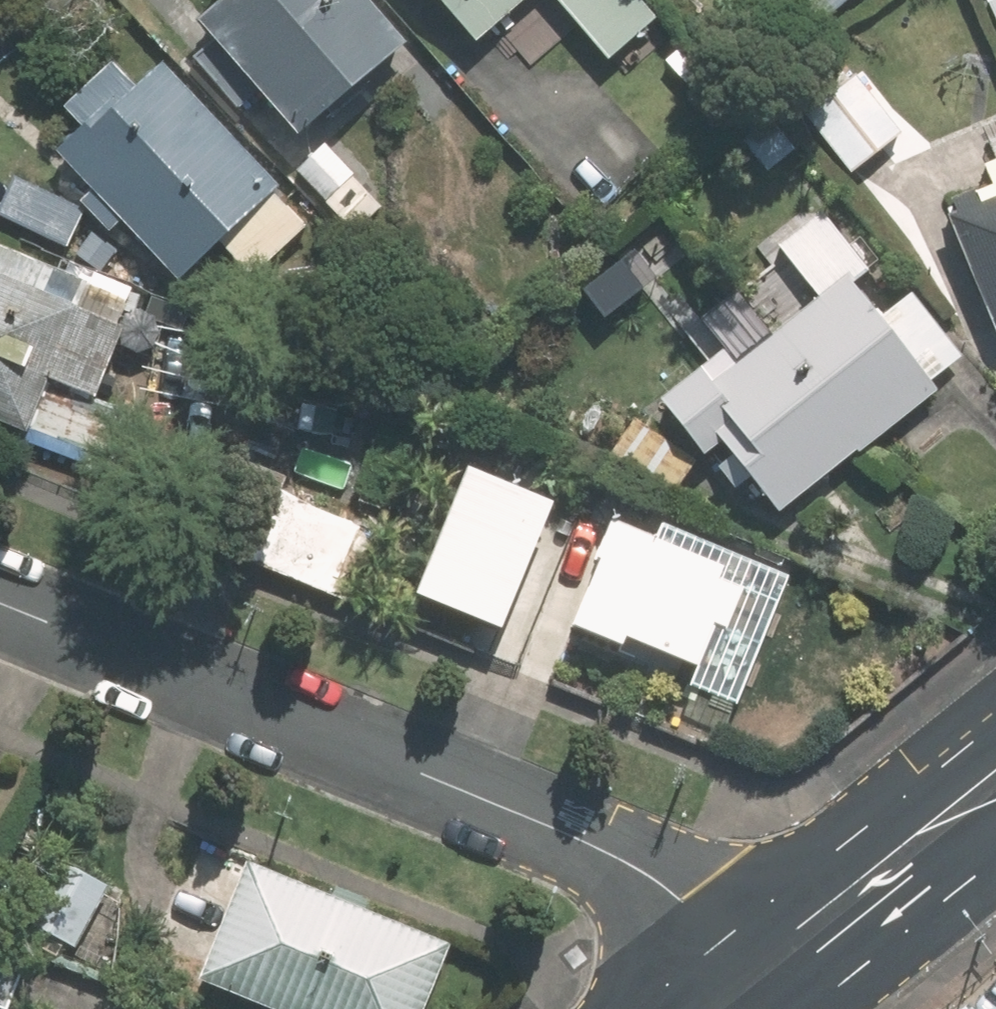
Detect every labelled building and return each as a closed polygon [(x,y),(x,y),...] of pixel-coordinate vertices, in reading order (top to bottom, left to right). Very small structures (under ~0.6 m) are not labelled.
[(231,1),(210,20),(318,134),(424,34),(392,0),(230,0),(231,1)] [(494,38),(537,0),(461,0),(494,38)] [(618,51),(667,8),(659,0),(572,0),(618,51)] [(66,145),(192,275),(228,240),(263,276),(320,221),(285,185),(294,177),(175,55),(148,81),(121,53),(71,101),(91,121),(66,145)] [(931,93),(902,61),(876,85),(857,64),(806,111),(862,172),(913,125),(905,116),(931,93)] [(390,205),(328,141),(299,169),(360,234),(390,205)] [(0,205),(0,212),(77,247),(97,204),(17,167),(0,205)] [(991,185),(995,194),(960,207),(995,287),(995,183),(991,185)] [(793,505),(951,377),(947,373),(971,354),(919,290),(896,309),(871,278),(884,267),(832,201),(780,242),(825,297),(754,354),(742,339),(672,396),(717,451),(737,435),(793,505)] [(43,425),(60,383),(97,397),(141,288),(0,231),(0,407),(43,425)] [(570,502),(482,466),(430,595),(518,631),(570,502)] [(386,529),(291,488),(261,558),(356,599),(386,529)] [(605,564),(580,625),(630,646),(633,638),(705,669),(720,632),(733,638),(751,595),(722,583),(728,569),(614,522),(598,561),(605,564)] [(260,852),(250,877),(236,871),(195,974),(283,1008),(435,1008),(465,933),(260,852)] [(161,1003),(0,935),(0,1001),(22,1008),(167,1008),(161,1003)]
